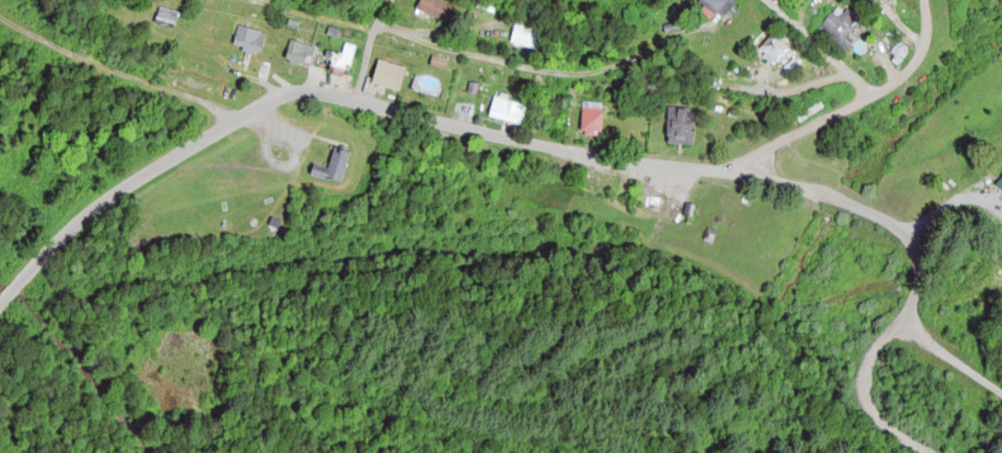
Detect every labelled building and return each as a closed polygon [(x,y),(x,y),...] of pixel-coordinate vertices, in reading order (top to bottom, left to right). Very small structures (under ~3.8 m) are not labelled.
[(421,15),(448,15),(448,0),(421,0),(421,15)] [(726,16),(739,0),(706,0),(726,16)] [(180,14),(162,6),(156,20),(175,27),(180,14)] [(845,52),(852,43),(846,37),(861,20),(847,8),(839,18),(832,12),(818,29),(845,52)] [(541,29),(517,23),(512,43),(537,48),(541,29)] [(237,52),(264,50),(263,28),(236,31),(237,52)] [(760,46),(775,61),(791,44),(776,29),(760,46)] [(313,66),(316,44),(289,40),(286,62),(313,66)] [(344,53),(328,50),(326,63),(336,65),(334,74),(349,77),(356,45),(346,43),(344,53)] [(400,91),(407,67),(380,59),(373,83),(400,91)] [(528,104),(495,97),(490,118),(523,125),(528,104)] [(697,108),(668,107),(668,143),(696,144),(697,108)] [(604,108),(583,108),(583,135),(604,135),(604,108)] [(311,174),(343,183),(352,151),(335,146),(329,172),(313,167),(311,174)]
